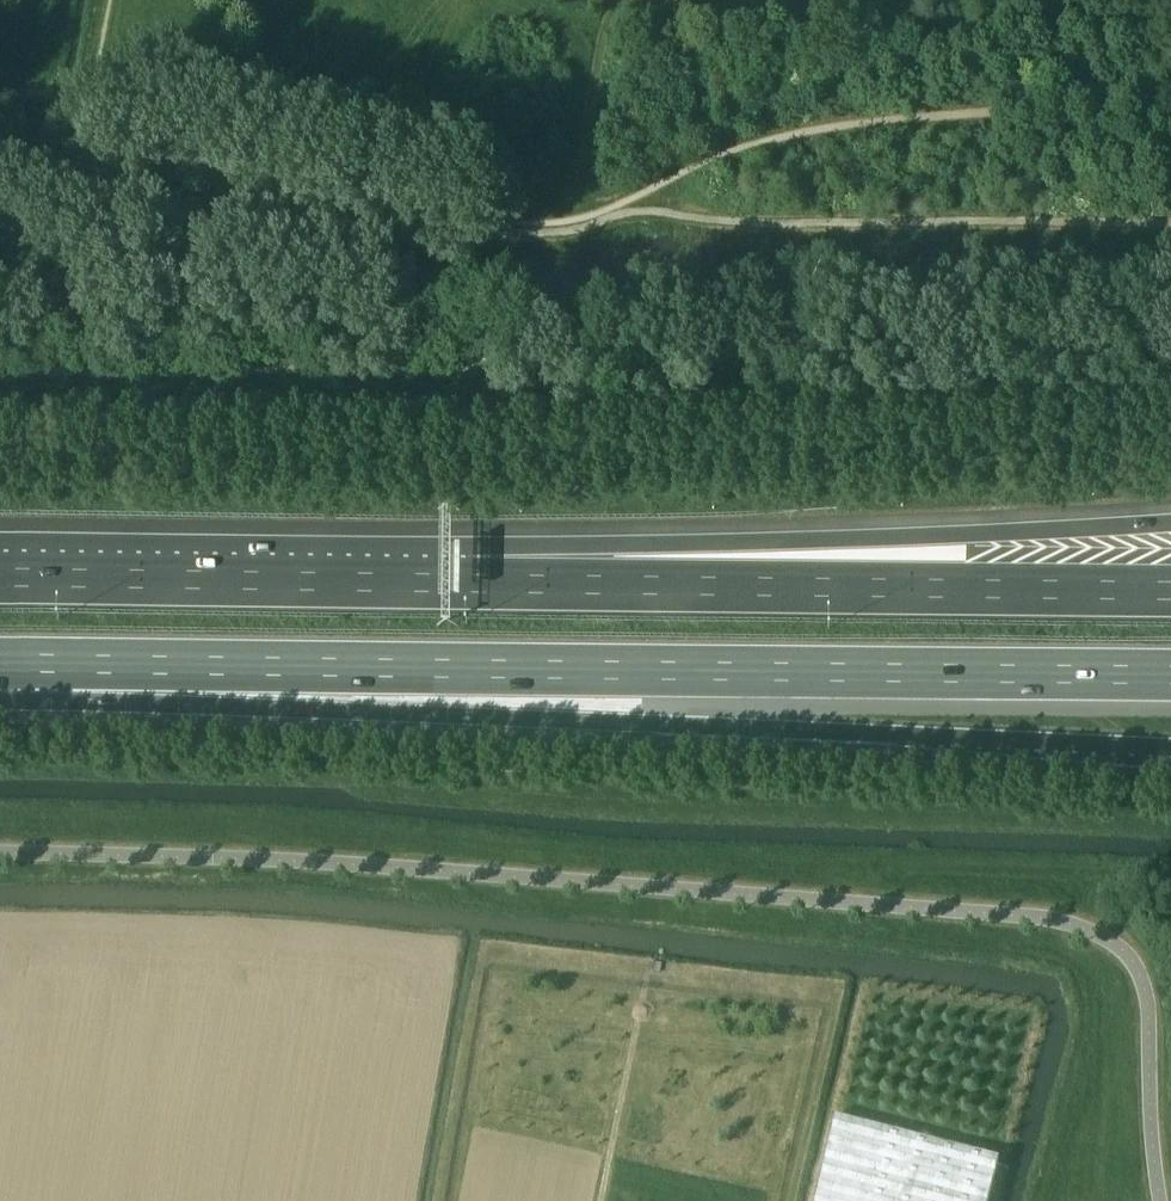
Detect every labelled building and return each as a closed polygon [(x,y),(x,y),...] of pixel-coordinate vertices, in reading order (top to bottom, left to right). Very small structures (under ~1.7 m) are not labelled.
[(1000,1154),(838,1113),(817,1200),(987,1200),(1000,1154)]
